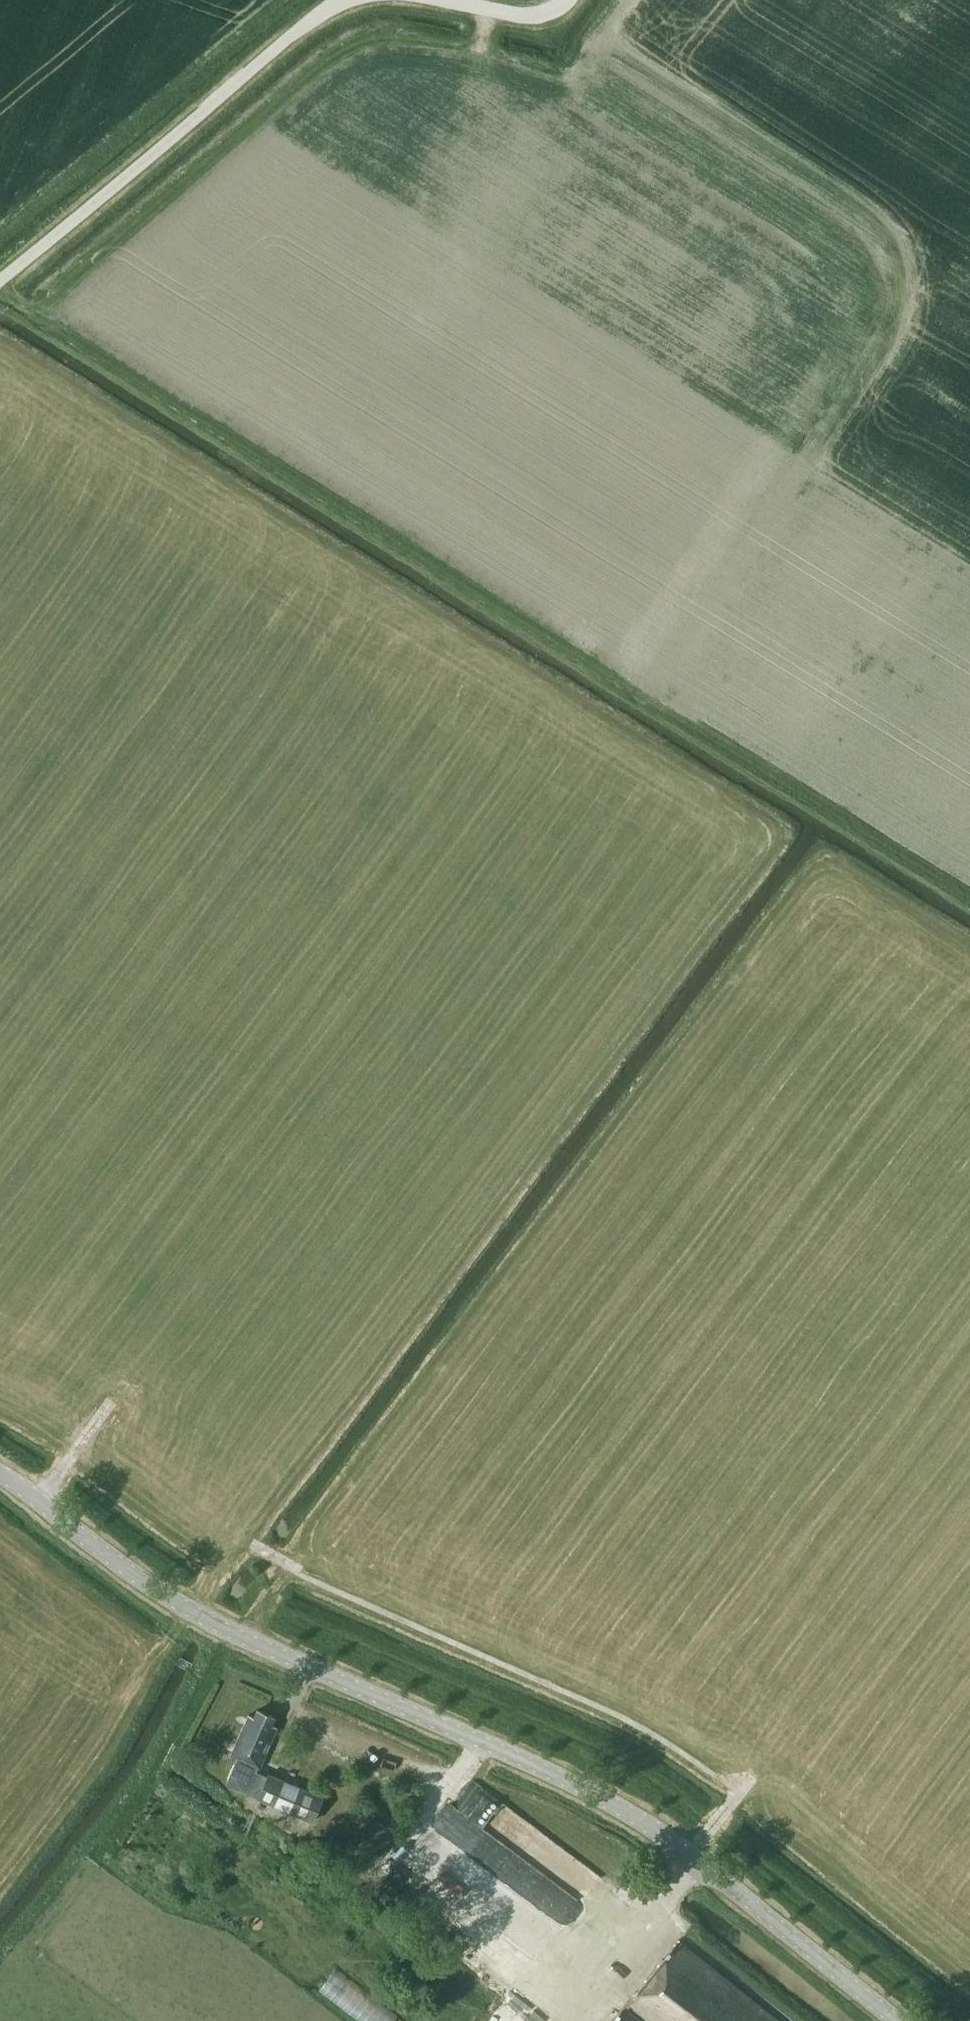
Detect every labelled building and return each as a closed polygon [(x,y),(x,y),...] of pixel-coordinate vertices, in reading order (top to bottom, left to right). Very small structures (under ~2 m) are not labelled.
[(256,1770),(257,1766),(260,1767),(277,1727),(272,1724),(275,1717),(257,1709),(254,1717),(249,1714),(231,1755),(237,1757),(226,1782),(259,1796),(266,1779),(268,1775),(256,1770)] [(258,1798),(313,1821),(324,1797),(268,1773),(268,1775),(266,1779),(259,1796),(258,1798)] [(611,2020),(781,2020),(768,2011),(678,1939),(619,2011),(611,2020)] [(324,1988),(363,2020),(399,2020),(403,2017),(342,1966),(324,1988)] [(564,2020),(520,1989),(497,2020),(563,2020),(564,2020)]
